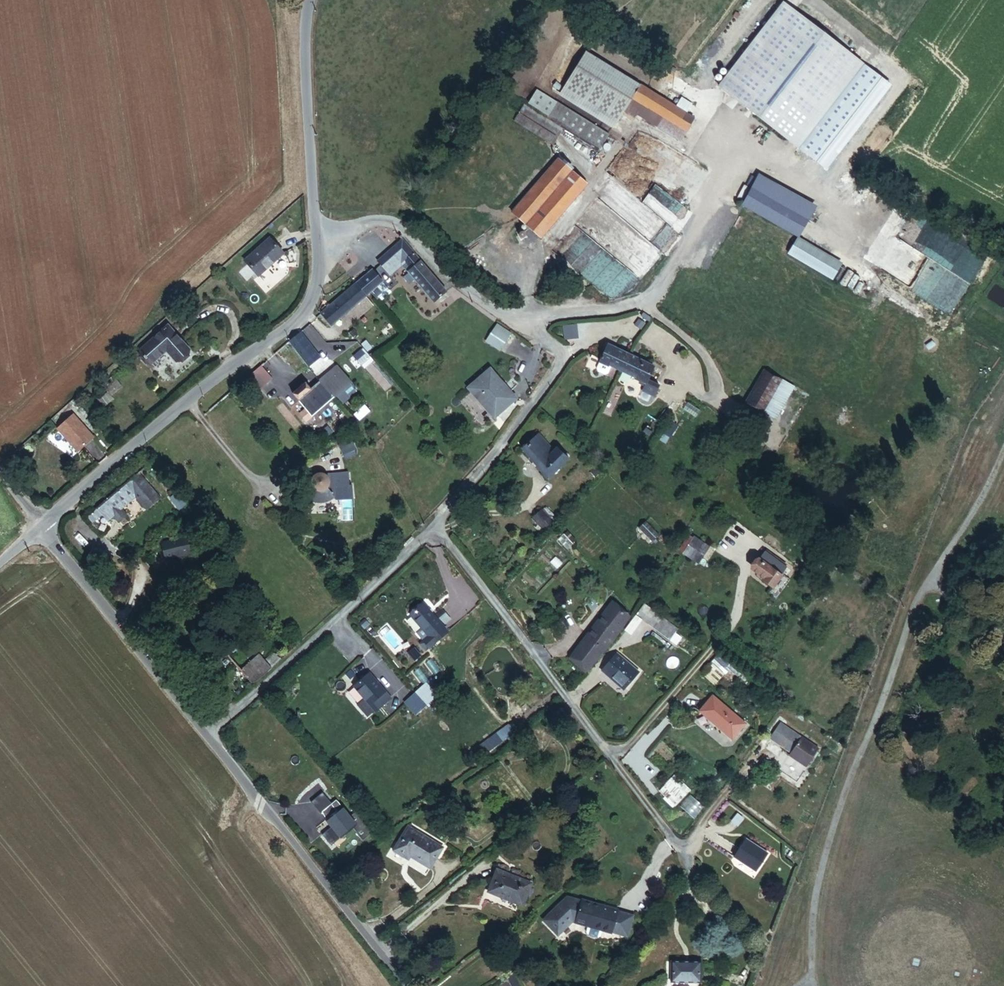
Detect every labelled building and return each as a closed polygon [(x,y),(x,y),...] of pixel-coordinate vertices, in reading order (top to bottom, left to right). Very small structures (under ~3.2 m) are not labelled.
[(717,88),(800,146),(862,58),(780,0),(778,0),(717,88)] [(631,100),(621,94),(629,80),(584,55),(564,91),(619,122),(631,100)] [(686,129),(694,116),(629,80),(621,94),(631,100),(686,129)] [(524,106),(539,115),(545,106),(530,98),(524,106)] [(608,150),(615,138),(560,108),(553,120),(608,150)] [(561,149),(571,133),(528,110),(519,126),(561,149)] [(502,210),(520,226),(575,169),(558,153),(502,210)] [(520,226),(531,235),(585,178),(575,169),(520,226)] [(741,203),(796,233),(811,208),(757,177),(741,203)] [(831,273),(841,258),(796,233),(787,249),(831,273)] [(274,239),(248,261),(261,275),(286,253),(274,239)] [(446,294),(404,241),(378,262),(389,276),(402,266),(433,305),(446,294)] [(373,271),(321,314),(332,326),(383,284),(373,271)] [(168,323),(140,348),(153,363),(167,350),(177,361),(191,349),(168,323)] [(495,323),(484,341),(500,350),(510,332),(495,323)] [(576,323),(561,325),(563,340),(578,338),(576,323)] [(296,335),(288,341),(300,358),(308,352),(296,335)] [(647,391),(649,387),(656,374),(611,351),(602,369),(598,375),(600,379),(606,382),(610,381),(613,374),(640,387),(647,391)] [(260,364),(246,378),(258,390),(272,377),(260,364)] [(303,408),(297,413),(304,421),(350,383),(337,366),(311,387),(306,381),(291,393),(303,408)] [(746,400),(762,410),(783,380),(768,369),(746,400)] [(494,416),(514,396),(488,370),(475,382),(473,391),(470,391),(494,416)] [(123,388),(116,380),(105,389),(111,397),(123,388)] [(777,420),(798,390),(783,380),(762,410),(777,420)] [(643,400),(653,405),(660,392),(649,387),(647,391),(640,387),(638,391),(645,394),(643,400)] [(105,389),(93,399),(102,410),(114,400),(111,397),(105,389)] [(76,408),(71,402),(53,418),(58,424),(76,408)] [(90,417),(82,408),(77,412),(85,422),(90,417)] [(74,415),(57,429),(78,453),(94,438),(74,415)] [(514,450),(543,477),(560,459),(531,432),(514,450)] [(351,437),(337,444),(342,455),(356,448),(351,437)] [(141,454),(134,460),(138,465),(145,459),(141,454)] [(543,477),(553,487),(573,466),(562,457),(560,459),(543,477)] [(157,471),(163,466),(159,460),(153,465),(157,471)] [(162,497),(143,472),(90,513),(93,517),(102,511),(107,517),(113,512),(119,519),(128,513),(122,506),(137,494),(148,508),(162,497)] [(329,487),(345,485),(344,473),(322,475),(322,480),(321,483),(323,487),(326,487),(329,487)] [(334,510),(353,509),(350,484),(345,485),(329,487),(326,487),(323,487),(321,483),(322,480),(318,478),(316,478),(314,479),(312,480),(310,481),(307,484),(305,487),(302,493),(300,493),(299,495),(307,502),(317,505),(319,504),(328,500),(329,499),(331,499),(332,500),(333,501),(334,504),(334,510)] [(539,507),(530,520),(544,530),(553,517),(539,507)] [(706,523),(715,530),(725,516),(717,510),(706,523)] [(706,549),(708,546),(714,539),(704,532),(696,541),(706,549)] [(168,558),(194,551),(190,535),(164,543),(168,558)] [(643,544),(648,550),(656,543),(650,538),(643,544)] [(520,560),(526,555),(515,543),(509,548),(520,560)] [(648,550),(655,556),(662,549),(656,543),(648,550)] [(101,564),(105,556),(93,550),(90,558),(101,564)] [(777,581),(780,577),(758,561),(755,565),(777,581)] [(768,592),(777,581),(755,565),(746,576),(759,585),(768,592)] [(765,596),(768,592),(759,585),(756,588),(765,596)] [(658,611),(644,599),(635,610),(648,622),(658,611)] [(444,624),(442,622),(436,615),(426,603),(412,614),(423,628),(416,634),(423,641),(421,643),(430,653),(453,634),(444,624)] [(567,661),(581,672),(617,633),(628,618),(615,607),(567,661)] [(442,622),(450,615),(444,608),(436,615),(442,622)] [(669,639),(679,628),(658,611),(648,622),(669,639)] [(237,650),(230,642),(222,649),(229,657),(237,650)] [(265,660),(271,667),(280,659),(274,652),(265,660)] [(714,684),(731,663),(717,652),(700,674),(714,684)] [(241,669),(251,680),(259,679),(271,667),(265,660),(259,653),(241,669)] [(621,689),(635,675),(614,655),(597,672),(605,679),(608,677),(621,689)] [(373,709),(386,697),(365,674),(350,688),(363,702),(365,700),(373,709)] [(402,701),(414,714),(437,694),(425,680),(402,701)] [(732,740),(745,724),(711,699),(699,714),(732,740)] [(508,723),(480,742),(487,751),(515,731),(508,723)] [(778,761),(796,775),(807,760),(790,747),(778,761)] [(674,806),(690,790),(674,774),(658,790),(674,806)] [(691,795),(680,806),(693,819),(704,807),(691,795)] [(375,833),(359,815),(354,819),(343,807),(338,811),(334,806),(325,813),(331,820),(329,822),(333,827),(327,832),(337,844),(343,839),(355,829),(365,841),(375,833)] [(435,866),(447,845),(411,827),(396,852),(411,860),(413,855),(435,866)] [(744,837),(731,856),(754,871),(767,851),(744,837)] [(501,894),(523,901),(529,882),(494,871),(486,893),(500,897),(501,894)] [(631,934),(637,916),(623,913),(624,909),(569,896),(545,920),(560,935),(578,917),(583,919),(581,922),(591,925),(589,931),(591,935),(600,938),(604,936),(606,930),(615,933),(617,930),(631,934)] [(975,985),(977,966),(972,947),(962,932),(944,918),(926,913),(906,915),(887,923),(874,936),(866,950),(865,952),(862,970),(865,985),(974,985),(975,985)] [(700,984),(700,963),(670,962),(669,984),(700,984)]
